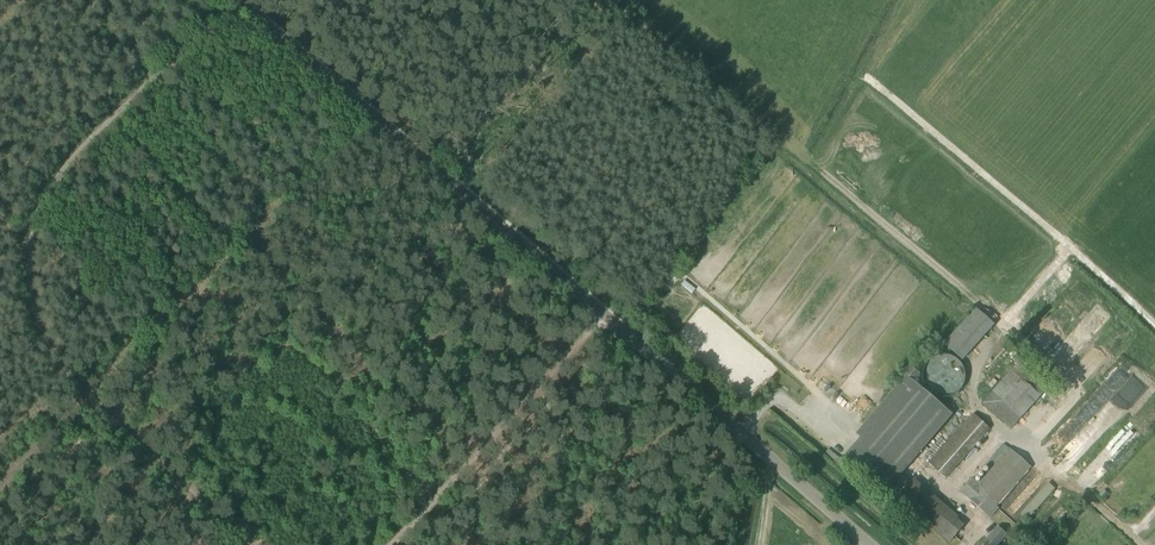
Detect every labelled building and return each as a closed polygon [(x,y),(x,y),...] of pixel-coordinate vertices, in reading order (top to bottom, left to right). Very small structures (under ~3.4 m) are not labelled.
[(661,283),(670,274),(665,270),(657,279),(661,283)] [(976,307),(944,343),(963,360),(995,324),(976,307)] [(967,380),(967,377),(967,372),(966,368),(963,365),(960,361),(956,358),(953,357),(949,356),(945,356),(940,357),(937,358),(933,360),(931,363),(928,367),(927,370),(926,374),(926,377),(926,381),(927,385),(929,388),(932,391),(935,394),(939,396),(944,397),(946,397),(949,397),(954,396),(958,394),(961,391),(964,388),(966,384),(967,380)] [(1021,359),(982,404),(1011,430),(1051,385),(1021,359)] [(911,379),(847,454),(888,489),(952,414),(911,379)] [(946,479),(990,428),(974,414),(929,464),(946,479)] [(990,518),(1034,469),(1009,447),(1009,448),(1003,444),(985,465),(990,469),(978,482),(974,477),(961,492),(990,518)] [(899,498),(950,542),(964,526),(913,482),(899,498)] [(1020,515),(1027,521),(1056,488),(1049,482),(1020,515)] [(1007,534),(997,526),(987,539),(989,541),(986,544),(998,544),(1007,534)]
